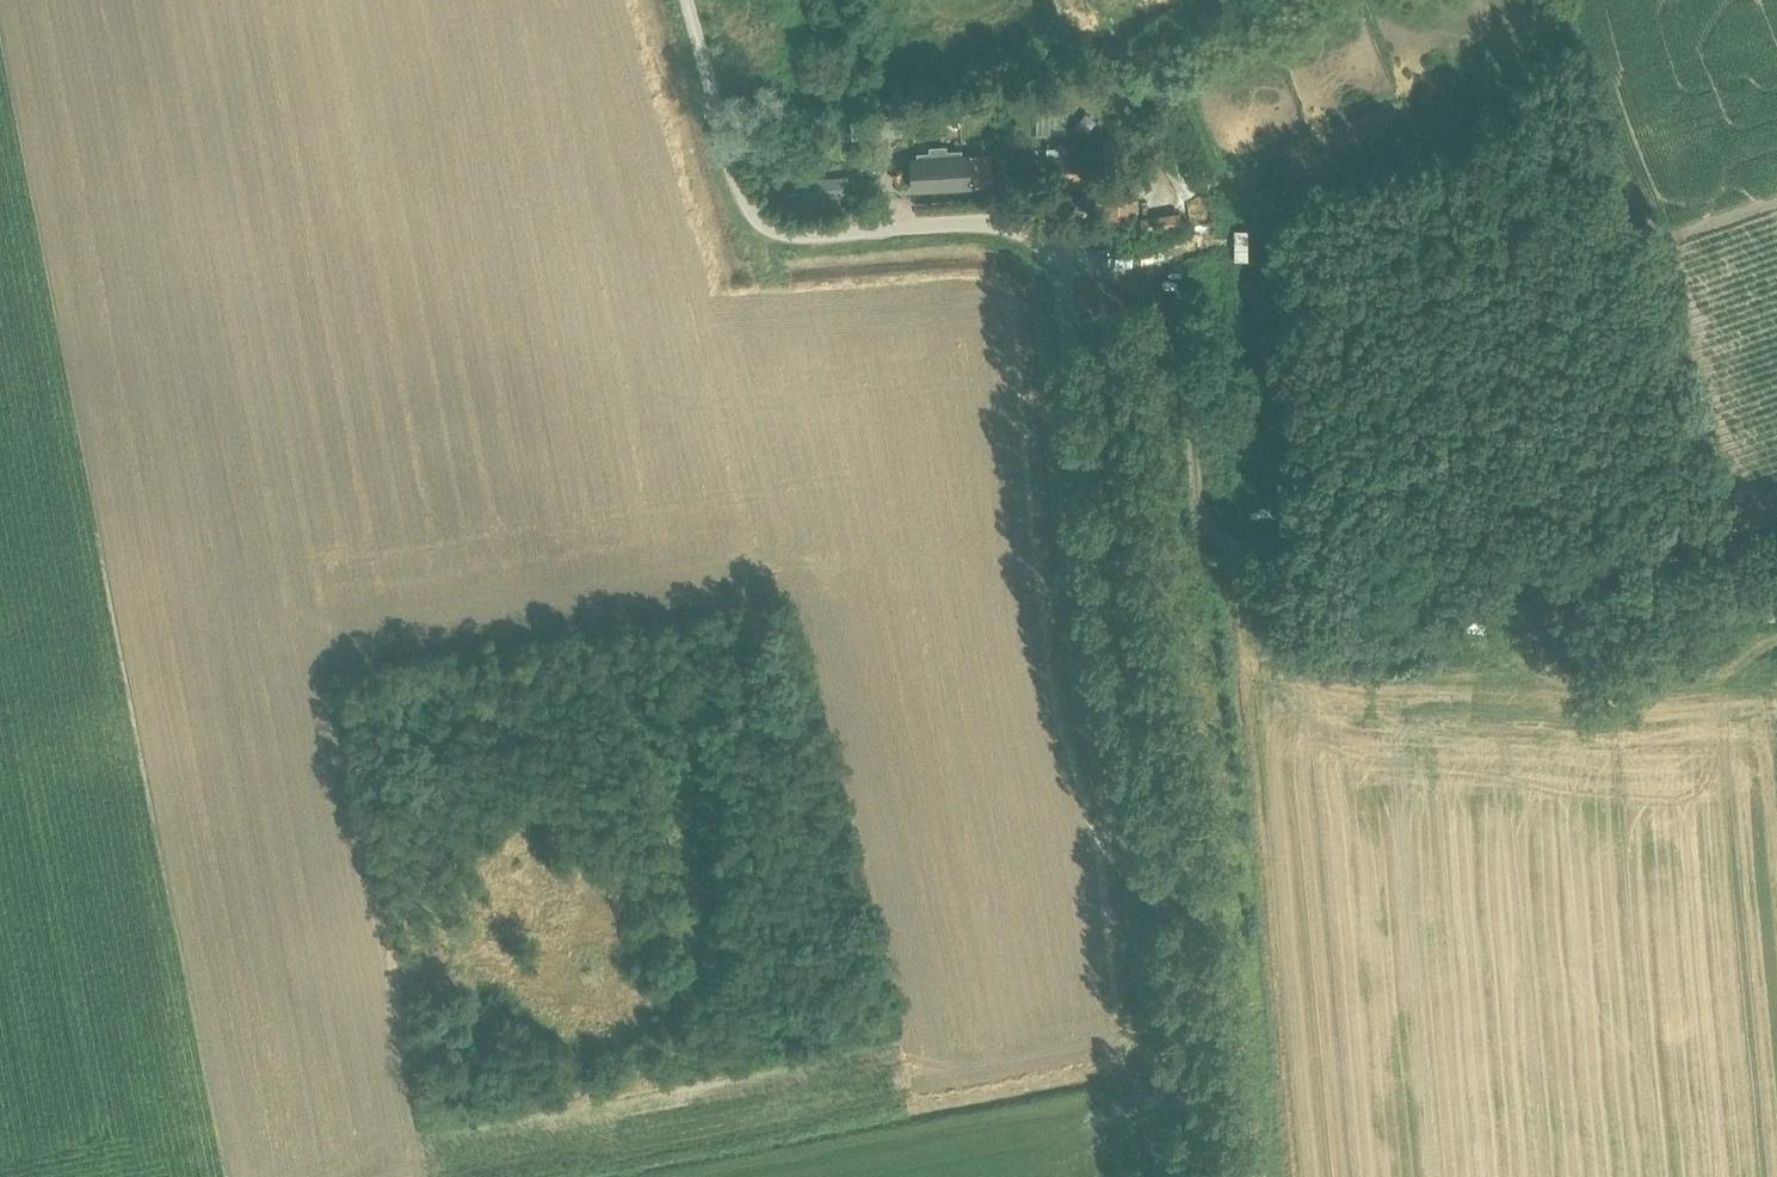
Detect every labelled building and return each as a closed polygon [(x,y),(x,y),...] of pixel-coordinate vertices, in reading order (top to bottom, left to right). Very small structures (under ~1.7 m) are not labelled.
[(1071,133),(1065,105),(1033,112),(1039,140),(1071,133)] [(1095,129),(1103,114),(1091,107),(1082,122),(1095,129)] [(1107,140),(1107,149),(1087,150),(1087,156),(1059,157),(1059,179),(1108,178),(1107,166),(1117,166),(1117,154),(1127,154),(1127,139),(1107,140)] [(932,146),(933,156),(915,157),(916,188),(987,185),(986,154),(964,155),(964,150),(950,151),(949,145),(932,146)] [(1162,159),(1187,200),(1201,191),(1176,151),(1162,159)] [(1173,278),(1186,275),(1183,256),(1169,259),(1173,278)]
